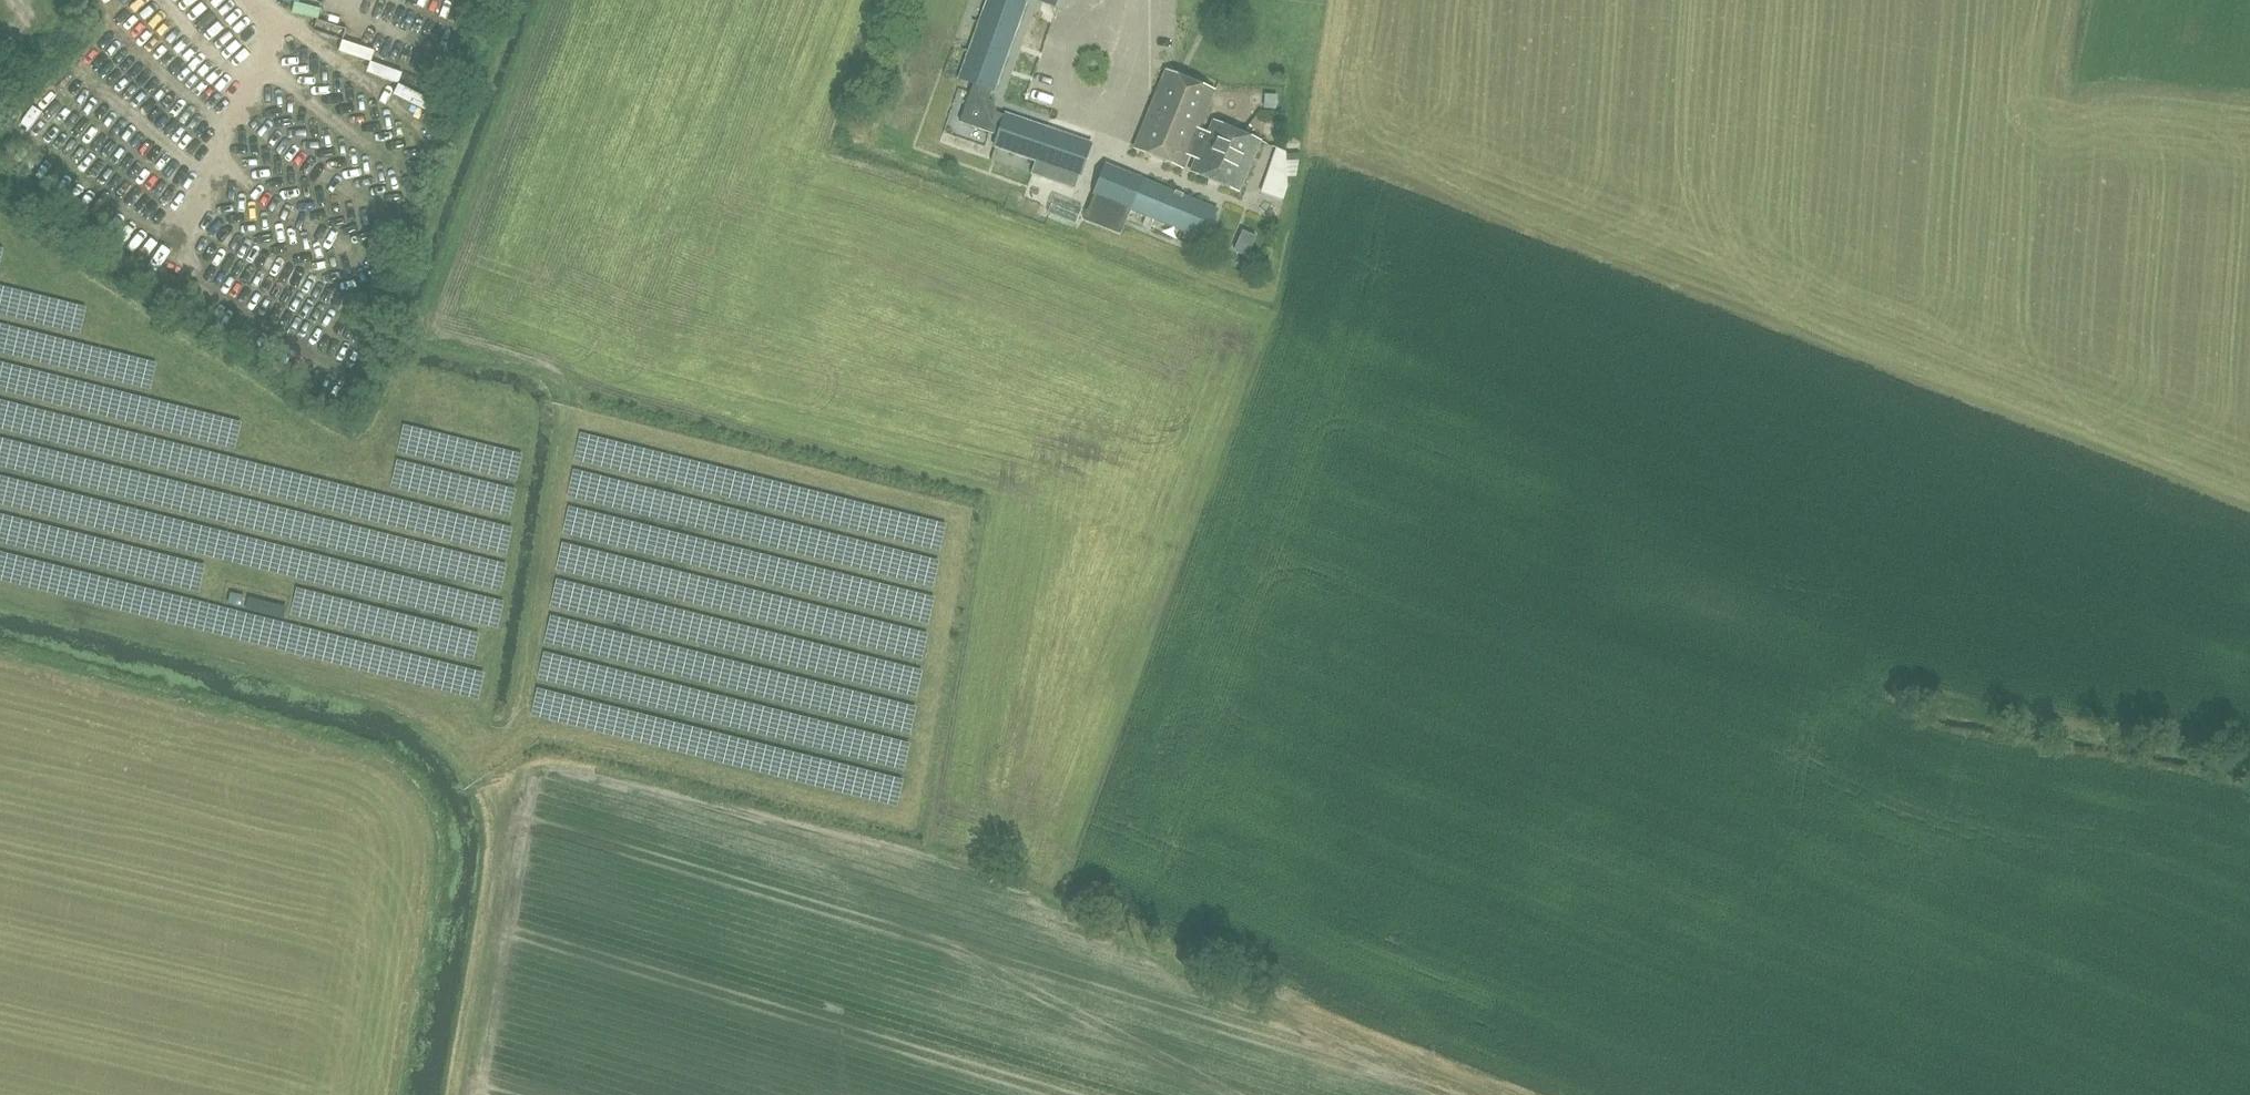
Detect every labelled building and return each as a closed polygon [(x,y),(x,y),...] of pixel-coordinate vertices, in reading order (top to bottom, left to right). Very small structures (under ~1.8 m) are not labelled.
[(1007,113),(1003,126),(991,121),(996,110),(993,102),(981,96),(985,87),(994,91),(1026,3),(1017,0),(990,0),(960,78),(974,82),(961,121),(999,135),(996,146),(1037,161),(1032,176),(1074,190),(1091,143),(1007,113)] [(1238,192),(1239,191),(1250,195),(1271,147),(1259,141),(1212,122),(1206,136),(1198,133),(1215,90),(1166,70),(1133,148),(1183,168),(1194,140),(1203,144),(1191,172),(1238,192)] [(1285,152),(1278,149),(1263,193),(1283,200),(1287,187),(1285,152)] [(1203,240),(1216,209),(1216,208),(1149,180),(1153,171),(1139,165),(1133,175),(1107,164),(1094,195),(1083,220),(1120,235),(1127,220),(1131,210),(1203,240)]
